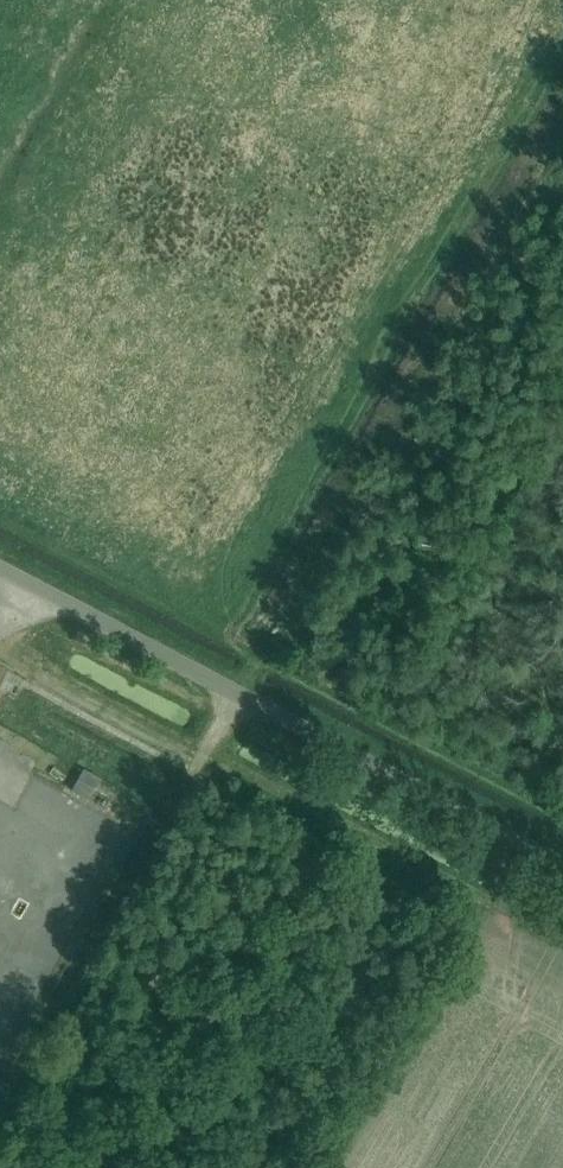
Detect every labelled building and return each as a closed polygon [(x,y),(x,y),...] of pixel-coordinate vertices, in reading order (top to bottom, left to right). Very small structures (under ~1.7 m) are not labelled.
[(72,790),(89,800),(101,778),(85,769),(72,790)]
